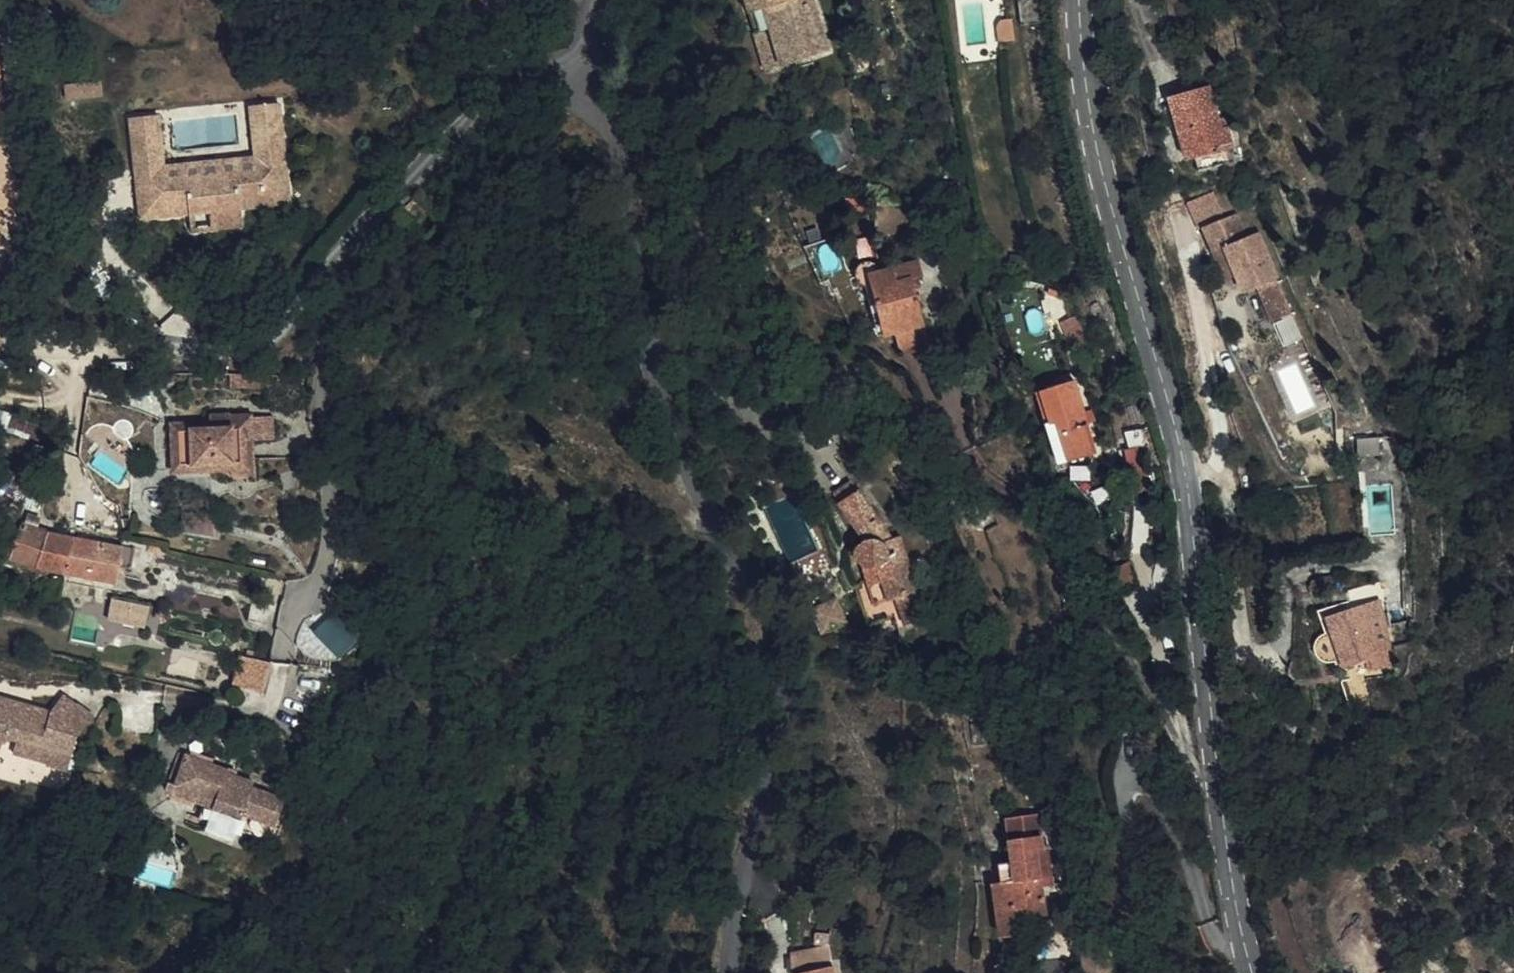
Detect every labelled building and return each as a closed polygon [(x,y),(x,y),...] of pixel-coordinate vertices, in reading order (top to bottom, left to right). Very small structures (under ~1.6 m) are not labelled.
[(740,10),(752,52),(771,48),(781,85),(826,72),(807,7),(788,11),(784,0),(776,0),(748,8),(740,10)] [(776,0),(745,0),(748,8),(776,0)] [(1038,0),(1020,0),(1022,23),(1041,21),(1038,0)] [(1010,40),(1008,22),(999,22),(1000,41),(1010,40)] [(762,90),(781,85),(771,48),(752,52),(762,90)] [(1230,129),(1222,90),(1181,99),(1195,161),(1242,150),(1237,128),(1230,129)] [(122,133),(134,234),(208,227),(209,244),(239,240),(237,224),(283,219),(273,119),(244,121),(250,173),(251,188),(158,197),(157,183),(151,130),(122,133)] [(251,188),(250,173),(157,183),(158,197),(251,188)] [(1236,217),(1201,232),(1212,257),(1223,252),(1235,279),(1243,298),(1257,293),(1278,284),(1258,237),(1245,242),(1236,217)] [(899,222),(876,223),(877,249),(901,248),(899,222)] [(1223,284),(1235,279),(1223,252),(1212,257),(1223,284)] [(929,297),(922,277),(874,293),(894,351),(928,340),(915,302),(929,297)] [(1278,284),(1257,293),(1271,327),(1291,318),(1278,284)] [(1083,360),(1065,311),(1046,317),(1052,331),(1059,329),(1072,364),(1083,360)] [(238,391),(238,403),(269,404),(269,390),(256,390),(253,390),(238,391)] [(1075,393),(1044,403),(1066,474),(1074,471),(1083,500),(1099,495),(1090,467),(1092,466),(1090,457),(1094,455),(1075,393)] [(217,441),(180,442),(180,478),(198,477),(198,481),(206,481),(236,480),(236,487),(258,486),(258,456),(257,433),(238,433),(238,429),(235,429),(234,446),(216,446),(217,441)] [(235,429),(216,429),(217,441),(216,446),(234,446),(235,429)] [(280,433),(257,433),(258,456),(281,455),(280,433)] [(1140,438),(1125,442),(1128,458),(1141,455),(1144,454),(1140,438)] [(1346,456),(1370,458),(1372,441),(1348,439),(1346,456)] [(1141,455),(1128,458),(1137,493),(1149,491),(1141,455)] [(859,499),(842,513),(873,558),(872,558),(867,561),(866,563),(865,564),(864,565),(864,567),(863,569),(863,571),(863,573),(864,574),(865,577),(866,579),(867,581),(870,583),(875,585),(880,585),(883,584),(886,583),(898,616),(906,613),(916,639),(937,631),(907,549),(900,552),(859,499)] [(204,504),(178,505),(178,508),(179,518),(179,526),(205,525),(204,504)] [(178,508),(166,509),(166,519),(179,518),(178,508)] [(5,580),(73,590),(78,551),(46,545),(20,542),(16,566),(7,565),(5,580)] [(73,590),(97,594),(103,555),(78,551),(73,590)] [(103,555),(97,594),(122,598),(124,581),(126,559),(103,555)] [(140,585),(143,561),(126,559),(124,581),(140,585)] [(186,581),(165,579),(164,598),(185,601),(186,581)] [(875,585),(870,583),(884,622),(898,616),(886,583),(883,584),(880,585),(875,585)] [(1354,616),(1378,607),(1387,604),(1380,585),(1347,598),(1354,616)] [(1329,625),(1349,677),(1371,671),(1374,679),(1398,672),(1378,607),(1354,616),(1329,625)] [(842,615),(819,626),(830,649),(853,637),(842,615)] [(270,688),(247,684),(244,703),(267,707),(270,688)] [(20,760),(23,753),(29,755),(26,765),(81,784),(95,743),(107,728),(77,709),(64,725),(0,706),(0,754),(20,760)] [(15,775),(20,760),(0,754),(0,770),(15,775)] [(240,782),(200,768),(186,807),(217,819),(214,826),(225,830),(221,841),(248,850),(256,827),(288,839),(299,811),(266,799),(267,795),(239,785),(240,782)] [(1009,903),(1002,904),(1008,960),(1038,958),(1036,941),(1054,939),(1050,907),(1060,906),(1053,837),(1016,841),(1020,883),(1007,885),(1009,903)] [(1106,953),(1099,934),(1085,935),(1087,955),(1106,953)] [(802,972),(844,972),(842,962),(802,970),(802,972)]
